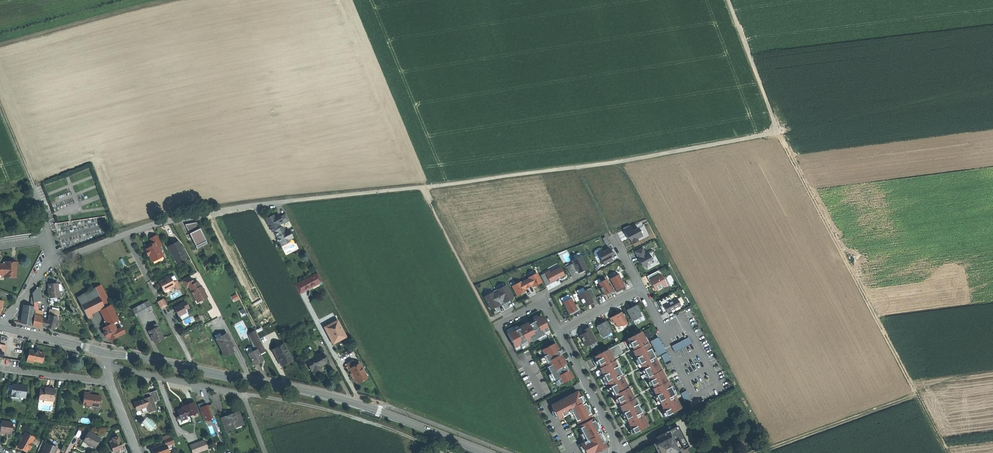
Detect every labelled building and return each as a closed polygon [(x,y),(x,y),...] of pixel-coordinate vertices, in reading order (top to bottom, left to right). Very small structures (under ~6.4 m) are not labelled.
[(364,18),(370,16),(368,8),(362,10),(364,18)] [(288,219),(285,212),(279,215),(278,214),(276,213),(273,215),(272,214),(269,215),(269,214),(267,214),(265,215),(264,217),(265,218),(264,218),(268,225),(271,230),(272,229),(275,234),(276,237),(276,239),(278,240),(280,244),(288,240),(287,238),(292,236),(287,228),(285,230),(284,227),(279,226),(278,226),(276,223),(281,221),(282,222),(283,221),(288,219)] [(191,223),(185,224),(197,248),(208,243),(197,221),(191,223)] [(629,225),(623,228),(628,238),(629,238),(630,240),(632,244),(638,241),(636,239),(642,236),(637,228),(632,230),(629,225)] [(162,245),(157,234),(153,236),(150,237),(152,241),(149,242),(150,244),(148,245),(148,247),(147,247),(146,248),(146,249),(145,250),(148,255),(149,254),(153,261),(159,258),(158,256),(162,254),(158,247),(162,245)] [(167,246),(175,260),(185,255),(177,241),(172,243),(167,246)] [(295,248),(293,244),(284,248),(286,253),(295,248)] [(609,248),(598,254),(604,266),(612,261),(610,257),(609,255),(612,254),(609,248)] [(642,248),(635,252),(638,258),(645,255),(642,248)] [(648,253),(645,255),(638,258),(637,259),(638,261),(639,261),(640,263),(642,267),(647,265),(648,265),(653,262),(650,257),(648,253)] [(580,256),(571,261),(572,263),(565,267),(569,274),(576,271),(579,269),(581,272),(586,269),(580,256)] [(6,262),(6,264),(4,264),(0,264),(0,275),(5,275),(4,277),(16,277),(17,262),(6,262)] [(549,271),(540,275),(546,286),(545,285),(553,281),(560,277),(560,278),(561,278),(560,277),(564,275),(560,268),(550,273),(549,271)] [(657,271),(646,276),(650,283),(651,283),(652,285),(655,290),(657,289),(658,290),(661,288),(661,287),(663,286),(661,281),(663,280),(660,274),(659,275),(657,271)] [(317,272),(294,284),(298,292),(321,280),(317,272)] [(541,283),(536,273),(528,278),(528,279),(524,281),(528,287),(532,285),(533,287),(535,286),(535,285),(536,284),(537,284),(537,285),(541,283)] [(176,286),(174,287),(176,290),(180,288),(174,275),(170,276),(176,286)] [(620,288),(624,286),(618,275),(610,279),(617,292),(621,290),(620,288)] [(170,289),(174,287),(176,286),(170,276),(159,282),(163,290),(169,287),(170,289)] [(182,280),(181,280),(185,288),(189,286),(197,300),(201,298),(203,300),(208,297),(204,291),(201,286),(200,286),(198,281),(194,283),(190,276),(182,280)] [(605,279),(598,283),(600,288),(599,288),(600,290),(602,293),(603,292),(604,295),(606,294),(607,295),(614,292),(611,285),(609,286),(605,279)] [(299,294),(322,282),(321,280),(298,292),(299,294)] [(524,289),(528,287),(524,281),(520,283),(520,282),(512,286),(517,296),(521,293),(520,293),(521,292),(522,292),(523,292),(525,291),(524,289)] [(49,298),(62,296),(62,290),(59,290),(58,284),(58,283),(53,283),(49,284),(50,292),(48,293),(49,298)] [(499,288),(495,290),(502,305),(507,302),(506,301),(508,300),(512,298),(506,285),(499,289),(499,288)] [(95,289),(99,296),(103,304),(109,301),(101,286),(95,289)] [(40,287),(38,287),(33,293),(34,301),(41,301),(40,287)] [(590,288),(578,294),(585,307),(589,304),(588,303),(592,301),(596,299),(590,288)] [(77,298),(81,305),(99,296),(95,289),(77,298)] [(497,307),(502,305),(495,290),(490,293),(484,297),(490,309),(495,307),(497,306),(497,307)] [(674,300),(670,294),(658,300),(662,307),(665,305),(668,312),(682,305),(678,298),(674,300)] [(86,315),(90,312),(99,308),(103,306),(104,306),(103,304),(99,296),(81,305),(86,315)] [(157,301),(161,309),(167,305),(164,298),(157,301)] [(574,305),(571,298),(562,302),(569,314),(573,312),(574,313),(580,310),(577,304),(574,305)] [(189,307),(185,301),(174,307),(176,310),(176,311),(177,313),(179,316),(186,312),(185,309),(189,307)] [(136,308),(139,314),(148,309),(145,303),(136,308)] [(21,323),(31,325),(34,308),(34,307),(24,306),(21,323)] [(108,315),(114,312),(111,306),(105,309),(108,315)] [(630,307),(626,309),(632,321),(641,316),(639,312),(640,311),(637,306),(636,306),(635,306),(630,308),(630,307)] [(108,325),(112,323),(104,308),(100,310),(108,325)] [(108,315),(112,323),(118,320),(114,312),(108,315)] [(615,315),(610,318),(612,323),(615,322),(617,327),(621,325),(622,326),(627,324),(624,318),(625,317),(622,316),(621,312),(615,315)] [(33,325),(41,327),(42,325),(43,319),(43,318),(34,315),(33,325)] [(48,320),(47,327),(55,329),(56,323),(58,317),(50,315),(48,320)] [(540,316),(533,320),(534,321),(528,325),(525,326),(524,325),(518,328),(518,329),(515,331),(514,330),(508,333),(515,347),(520,345),(521,347),(527,344),(527,343),(530,341),(531,342),(544,335),(543,333),(545,332),(548,330),(540,316)] [(345,335),(336,319),(324,326),(328,334),(333,341),(345,335)] [(603,337),(612,332),(605,320),(602,322),(602,323),(597,326),(598,327),(600,332),(603,337)] [(113,338),(118,336),(112,323),(108,325),(103,327),(105,331),(108,336),(109,340),(113,338)] [(114,327),(118,335),(124,332),(121,327),(118,328),(116,326),(114,327)] [(158,326),(152,329),(148,331),(154,343),(159,340),(164,338),(158,326)] [(585,329),(583,330),(584,333),(584,334),(580,336),(585,347),(596,341),(589,327),(585,329)] [(641,332),(627,339),(631,348),(645,340),(641,332)] [(230,346),(232,345),(230,339),(226,334),(221,336),(216,339),(225,355),(233,351),(230,346)] [(658,337),(650,341),(657,356),(666,351),(658,337)] [(672,345),(675,352),(692,343),(689,337),(672,345)] [(647,343),(645,340),(631,348),(633,350),(647,343)] [(284,348),(281,343),(272,348),(277,357),(279,356),(283,364),(287,362),(292,359),(286,347),(284,348)] [(573,377),(569,370),(567,370),(564,364),(562,361),(564,360),(561,354),(560,354),(558,351),(559,350),(555,343),(541,350),(544,355),(542,357),(545,363),(546,363),(548,366),(547,367),(554,380),(556,378),(559,384),(573,377)] [(655,359),(647,343),(633,350),(632,351),(640,367),(641,367),(655,359)] [(595,367),(598,365),(612,358),(622,352),(618,344),(591,358),(595,367)] [(258,351),(256,348),(248,353),(254,363),(258,361),(259,362),(262,360),(258,351)] [(36,351),(30,350),(28,359),(35,361),(41,362),(43,353),(36,351)] [(312,372),(317,369),(316,367),(320,366),(327,362),(322,352),(306,361),(311,371),(311,370),(312,372)] [(665,362),(671,360),(668,352),(661,355),(665,362)] [(347,361),(350,366),(355,363),(352,358),(347,361)] [(598,365),(600,368),(614,361),(612,358),(598,365)] [(656,362),(655,359),(641,367),(643,369),(656,362)] [(349,367),(351,371),(352,371),(355,375),(354,376),(356,380),(367,374),(360,361),(355,363),(350,366),(349,367)] [(607,384),(608,384),(622,377),(614,361),(600,368),(599,368),(607,384)] [(665,378),(656,362),(643,369),(651,386),(665,378)] [(610,387),(624,379),(622,377),(608,384),(610,387)] [(666,381),(665,378),(651,386),(653,388),(666,381)] [(632,396),(624,379),(610,387),(618,403),(632,396)] [(675,397),(666,381),(653,388),(652,389),(660,405),(675,397)] [(25,398),(27,386),(22,385),(22,386),(20,386),(18,387),(16,386),(12,386),(11,391),(10,391),(9,397),(19,398),(19,397),(25,398)] [(146,398),(144,399),(134,403),(136,408),(140,406),(141,408),(146,406),(147,409),(148,411),(155,408),(153,402),(160,399),(156,389),(149,392),(150,396),(146,398)] [(40,390),(39,399),(44,399),(44,401),(54,402),(55,390),(50,390),(49,391),(45,390),(40,390)] [(681,393),(685,400),(691,397),(687,390),(681,393)] [(577,391),(553,404),(552,408),(558,419),(569,413),(571,412),(574,418),(577,423),(591,416),(589,411),(586,406),(584,402),(583,402),(577,391)] [(91,394),(85,393),(83,405),(100,407),(101,397),(94,396),(90,396),(91,394)] [(618,403),(620,406),(634,398),(632,396),(618,403)] [(676,400),(675,397),(660,405),(662,408),(676,400)] [(648,425),(634,398),(620,406),(619,406),(633,433),(648,425)] [(681,408),(676,400),(662,408),(666,416),(681,408)] [(207,420),(213,417),(212,415),(215,414),(211,404),(206,406),(204,401),(198,404),(204,421),(207,420)] [(183,406),(183,408),(186,416),(198,412),(194,402),(187,405),(183,406)] [(187,417),(186,416),(183,408),(177,410),(181,420),(187,417)] [(242,424),(238,412),(229,416),(222,418),(227,430),(242,424)] [(579,426),(583,434),(586,441),(584,442),(578,445),(582,452),(595,452),(606,447),(599,433),(600,432),(598,428),(595,423),(593,419),(579,426)] [(13,423),(1,422),(0,431),(0,435),(5,436),(5,433),(7,433),(9,433),(9,434),(11,435),(12,428),(13,423)] [(655,437),(658,442),(670,435),(667,431),(655,437)] [(87,444),(91,446),(95,449),(101,439),(89,432),(84,442),(87,444)] [(35,438),(26,433),(18,447),(22,449),(27,451),(28,449),(29,450),(33,444),(31,444),(35,438)] [(658,442),(653,444),(658,452),(677,452),(679,452),(670,435),(658,442)] [(164,439),(165,443),(166,446),(174,443),(171,436),(164,439)] [(114,442),(110,444),(114,452),(116,452),(123,450),(122,446),(120,440),(114,442)] [(205,440),(200,442),(203,450),(208,448),(205,440)] [(200,442),(191,446),(194,452),(195,452),(203,450),(200,442)] [(166,446),(165,443),(151,449),(153,452),(168,452),(169,452),(166,446)] [(57,449),(46,444),(42,452),(55,452),(57,449)]
